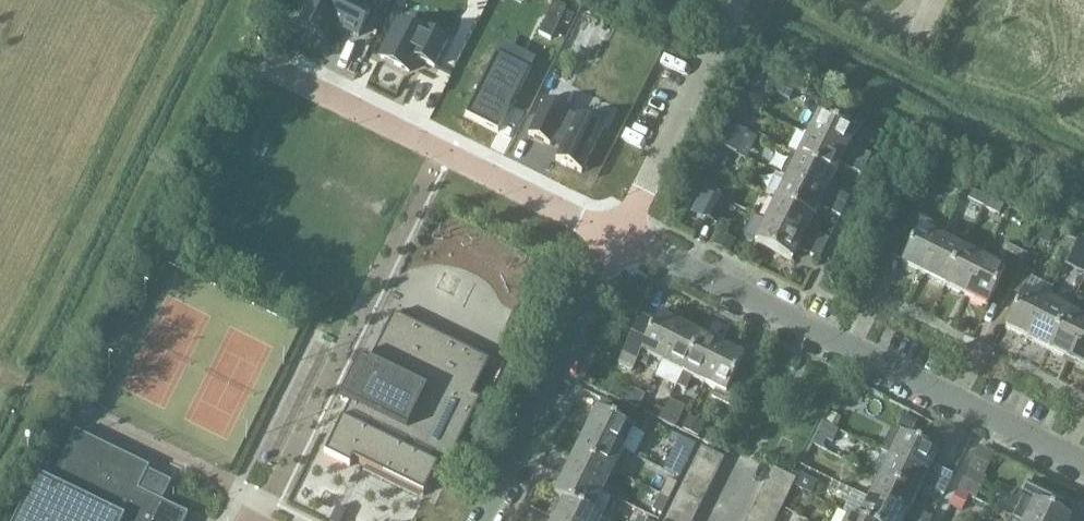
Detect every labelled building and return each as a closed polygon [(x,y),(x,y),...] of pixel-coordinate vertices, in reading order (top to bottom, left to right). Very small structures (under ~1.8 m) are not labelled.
[(297,26),(323,39),(331,24),(357,36),(370,9),(369,9),(374,0),(307,0),(304,7),(306,8),(297,26)] [(493,18),(504,24),(507,17),(554,41),(567,16),(536,0),(501,0),(493,18)] [(397,23),(380,58),(408,72),(415,59),(433,68),(447,40),(423,28),(420,35),(397,23)] [(495,54),(465,116),(497,132),(529,67),(528,66),(526,70),(495,54)] [(545,99),(527,134),(549,145),(551,141),(562,147),(555,160),(580,173),(603,128),(577,115),(576,118),(565,112),(566,110),(545,99)] [(823,104),(807,138),(865,166),(870,157),(849,147),(861,122),(823,104)] [(729,124),(719,146),(735,153),(745,132),(729,124)] [(860,176),(865,166),(807,138),(796,159),(834,177),(839,165),(860,176)] [(791,156),(780,177),(786,180),(844,209),(849,199),(848,199),(828,189),(834,177),(796,159),(791,156)] [(818,208),(839,218),(844,209),(786,180),(775,201),(813,219),(818,208)] [(967,200),(983,208),(987,199),(972,191),(967,200)] [(714,196),(703,218),(716,224),(727,202),(714,196)] [(1003,206),(987,199),(983,208),(998,215),(1003,206)] [(807,231),(813,219),(775,201),(765,222),(823,251),(828,241),(807,231)] [(907,253),(901,265),(922,276),(940,239),(929,234),(933,225),(912,214),(900,238),(895,248),(907,253)] [(798,250),(819,260),(823,251),(765,222),(754,243),(792,262),(798,250)] [(719,236),(715,244),(723,249),(728,240),(719,236)] [(944,286),(961,250),(966,241),(955,236),(951,245),(940,239),(922,276),(944,286)] [(1076,254),(1083,258),(1083,246),(1073,240),(1069,250),(1076,254)] [(961,250),(944,286),(965,297),(983,261),(971,255),(975,245),(966,241),(961,250)] [(993,266),(983,261),(965,297),(987,308),(997,287),(1009,293),(1021,268),(1025,259),(1027,255),(1004,244),(993,266)] [(1005,329),(1027,339),(1045,302),(1042,301),(1046,292),(1029,284),(1033,275),(1030,273),(1038,257),(1029,253),(1026,260),(1025,259),(1021,268),(1009,293),(1020,298),(1005,329)] [(1027,339),(1048,350),(1066,313),(1045,302),(1027,339)] [(619,364),(618,366),(631,372),(635,364),(636,362),(645,366),(649,358),(659,363),(678,326),(674,324),(677,318),(661,310),(658,317),(657,316),(653,326),(641,320),(635,331),(619,364)] [(1048,350),(1069,360),(1083,331),(1083,322),(1066,313),(1048,350)] [(471,396),(487,364),(488,361),(392,314),(382,335),(368,363),(359,359),(357,364),(340,399),(348,403),(320,461),(345,473),(348,467),(355,470),(419,502),(440,460),(448,463),(479,400),(471,396)] [(678,326),(659,363),(681,374),(699,337),(678,326)] [(1069,360),(1083,368),(1083,331),(1069,360)] [(681,374),(675,386),(685,391),(691,379),(702,384),(720,347),(699,337),(686,364),(681,374)] [(720,347),(702,384),(714,390),(710,398),(733,409),(745,385),(733,379),(743,358),(720,347)] [(595,411),(585,433),(622,451),(633,457),(643,436),(640,435),(646,422),(623,411),(600,400),(595,411)] [(647,404),(643,413),(658,421),(663,412),(647,404)] [(679,419),(663,412),(658,421),(674,428),(679,419)] [(824,424),(822,423),(811,446),(821,450),(825,441),(831,443),(838,431),(836,430),(824,424)] [(189,515),(131,487),(137,474),(130,471),(135,460),(69,428),(44,479),(30,473),(6,520),(186,520),(189,515)] [(890,431),(879,452),(889,457),(948,487),(953,477),(931,466),(937,454),(900,436),(890,431)] [(585,433),(574,454),(611,472),(622,451),(585,433)] [(682,439),(666,472),(678,478),(694,445),(682,439)] [(700,448),(694,461),(717,472),(723,459),(700,448)] [(611,472),(574,454),(564,475),(601,494),(611,472)] [(922,486),(943,496),(948,487),(889,457),(878,479),(916,497),(922,486)] [(694,461),(688,473),(711,484),(717,472),(694,461)] [(773,469),(766,481),(789,492),(795,480),(773,469)] [(967,469),(957,489),(974,498),(985,478),(967,469)] [(688,473),(682,486),(704,497),(711,484),(688,473)] [(564,475),(553,497),(562,502),(563,501),(590,515),(600,520),(610,498),(601,494),(564,475)] [(667,479),(659,495),(668,500),(676,485),(667,479)] [(868,500),(911,520),(931,520),(932,520),(910,509),(916,497),(878,479),(868,500)] [(789,492),(766,481),(760,494),(783,505),(789,492)] [(1018,520),(1070,520),(1059,515),(1064,503),(1027,485),(1020,498),(1024,500),(1014,519),(1018,520)] [(698,510),(704,497),(682,486),(676,499),(698,510)] [(843,513),(848,515),(858,520),(857,520),(858,520),(911,520),(868,500),(853,492),(843,513)] [(760,494),(754,506),(777,518),(783,505),(760,494)] [(651,511),(659,515),(660,515),(668,500),(659,495),(651,511)] [(698,510),(676,499),(669,512),(689,520),(693,520),(698,510)] [(553,520),(600,520),(590,515),(563,501),(562,502),(553,520)] [(754,506),(748,519),(752,520),(775,520),(777,518),(754,506)] [(669,512),(665,520),(689,520),(669,512)]
